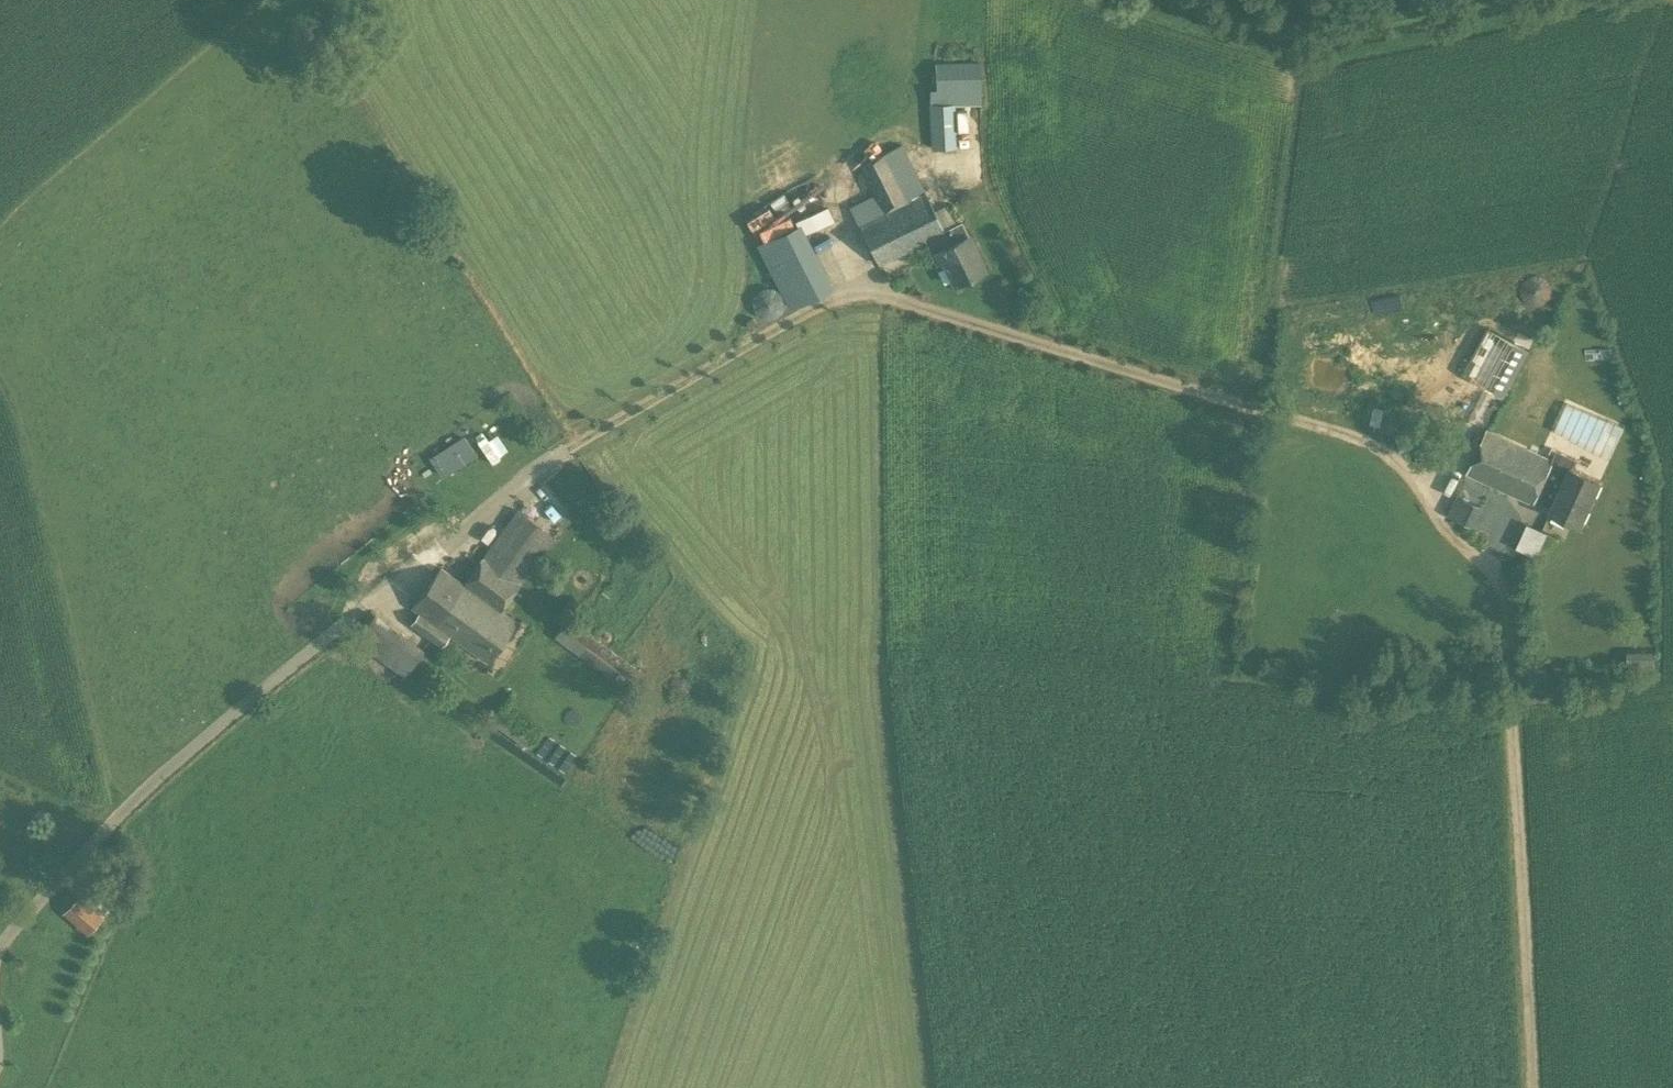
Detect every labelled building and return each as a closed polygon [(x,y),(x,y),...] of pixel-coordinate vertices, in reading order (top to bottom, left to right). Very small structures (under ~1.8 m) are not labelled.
[(936,90),(929,90),(930,149),(956,148),(954,106),(981,106),(979,62),(934,64),(936,90)] [(984,270),(967,235),(961,221),(943,230),(902,145),(860,166),(874,195),(849,207),(878,266),(925,244),(929,254),(930,253),(935,263),(941,260),(953,285),(984,270)] [(789,309),(832,288),(800,222),(756,244),(780,292),(789,309)] [(1375,314),(1404,309),(1401,292),(1372,297),(1375,314)] [(1486,327),(1474,349),(1500,363),(1513,340),(1486,326),(1486,327)] [(1480,399),(1493,375),(1468,361),(1455,384),(1480,399)] [(1556,450),(1551,461),(1487,431),(1467,474),(1532,505),(1535,498),(1553,507),(1550,512),(1579,526),(1600,481),(1571,468),(1575,458),(1556,450)] [(474,455),(462,436),(431,456),(443,475),(474,455)] [(1457,492),(1448,512),(1476,524),(1485,504),(1457,492)] [(411,608),(418,613),(409,624),(440,647),(449,635),(487,663),(515,623),(500,612),(554,537),(516,509),(462,584),(440,569),(411,608)] [(1526,523),(1519,548),(1540,554),(1547,529),(1526,523)] [(423,651),(374,614),(354,641),(404,677),(423,651)] [(628,692),(642,673),(568,617),(554,636),(628,692)] [(86,935),(105,917),(82,893),(63,910),(86,935)]
